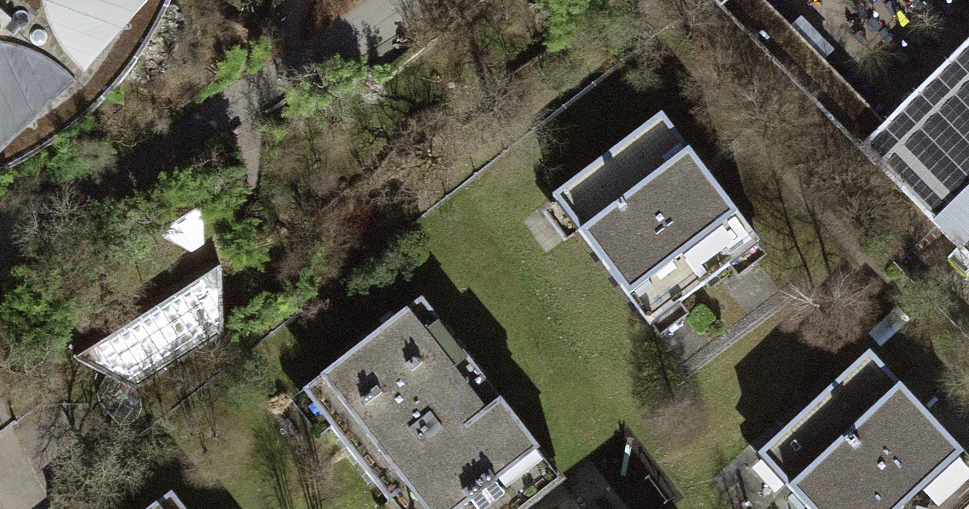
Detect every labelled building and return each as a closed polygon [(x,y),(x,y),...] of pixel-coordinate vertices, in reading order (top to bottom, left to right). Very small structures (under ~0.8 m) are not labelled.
[(167,0),(0,0),(0,173),(25,161),(56,140),(86,116),(116,83),(141,49),(161,13),(167,0)] [(884,122),(764,0),(713,0),(859,148),(884,122)] [(884,122),(859,148),(940,230),(968,201),(968,39),(884,122)] [(652,324),(758,242),(660,115),(553,197),(652,324)] [(74,345),(75,358),(136,387),(221,331),(219,256),(229,233),(223,229),(223,216),(188,198),(26,300),(27,322),(74,345)] [(955,247),(968,260),(968,233),(955,247)] [(420,299),(309,385),(337,420),(328,427),(392,508),(524,508),(561,480),(420,299)] [(870,351),(758,454),(808,508),(968,508),(968,459),(870,351)] [(176,494),(155,508),(187,508),(176,494)]
